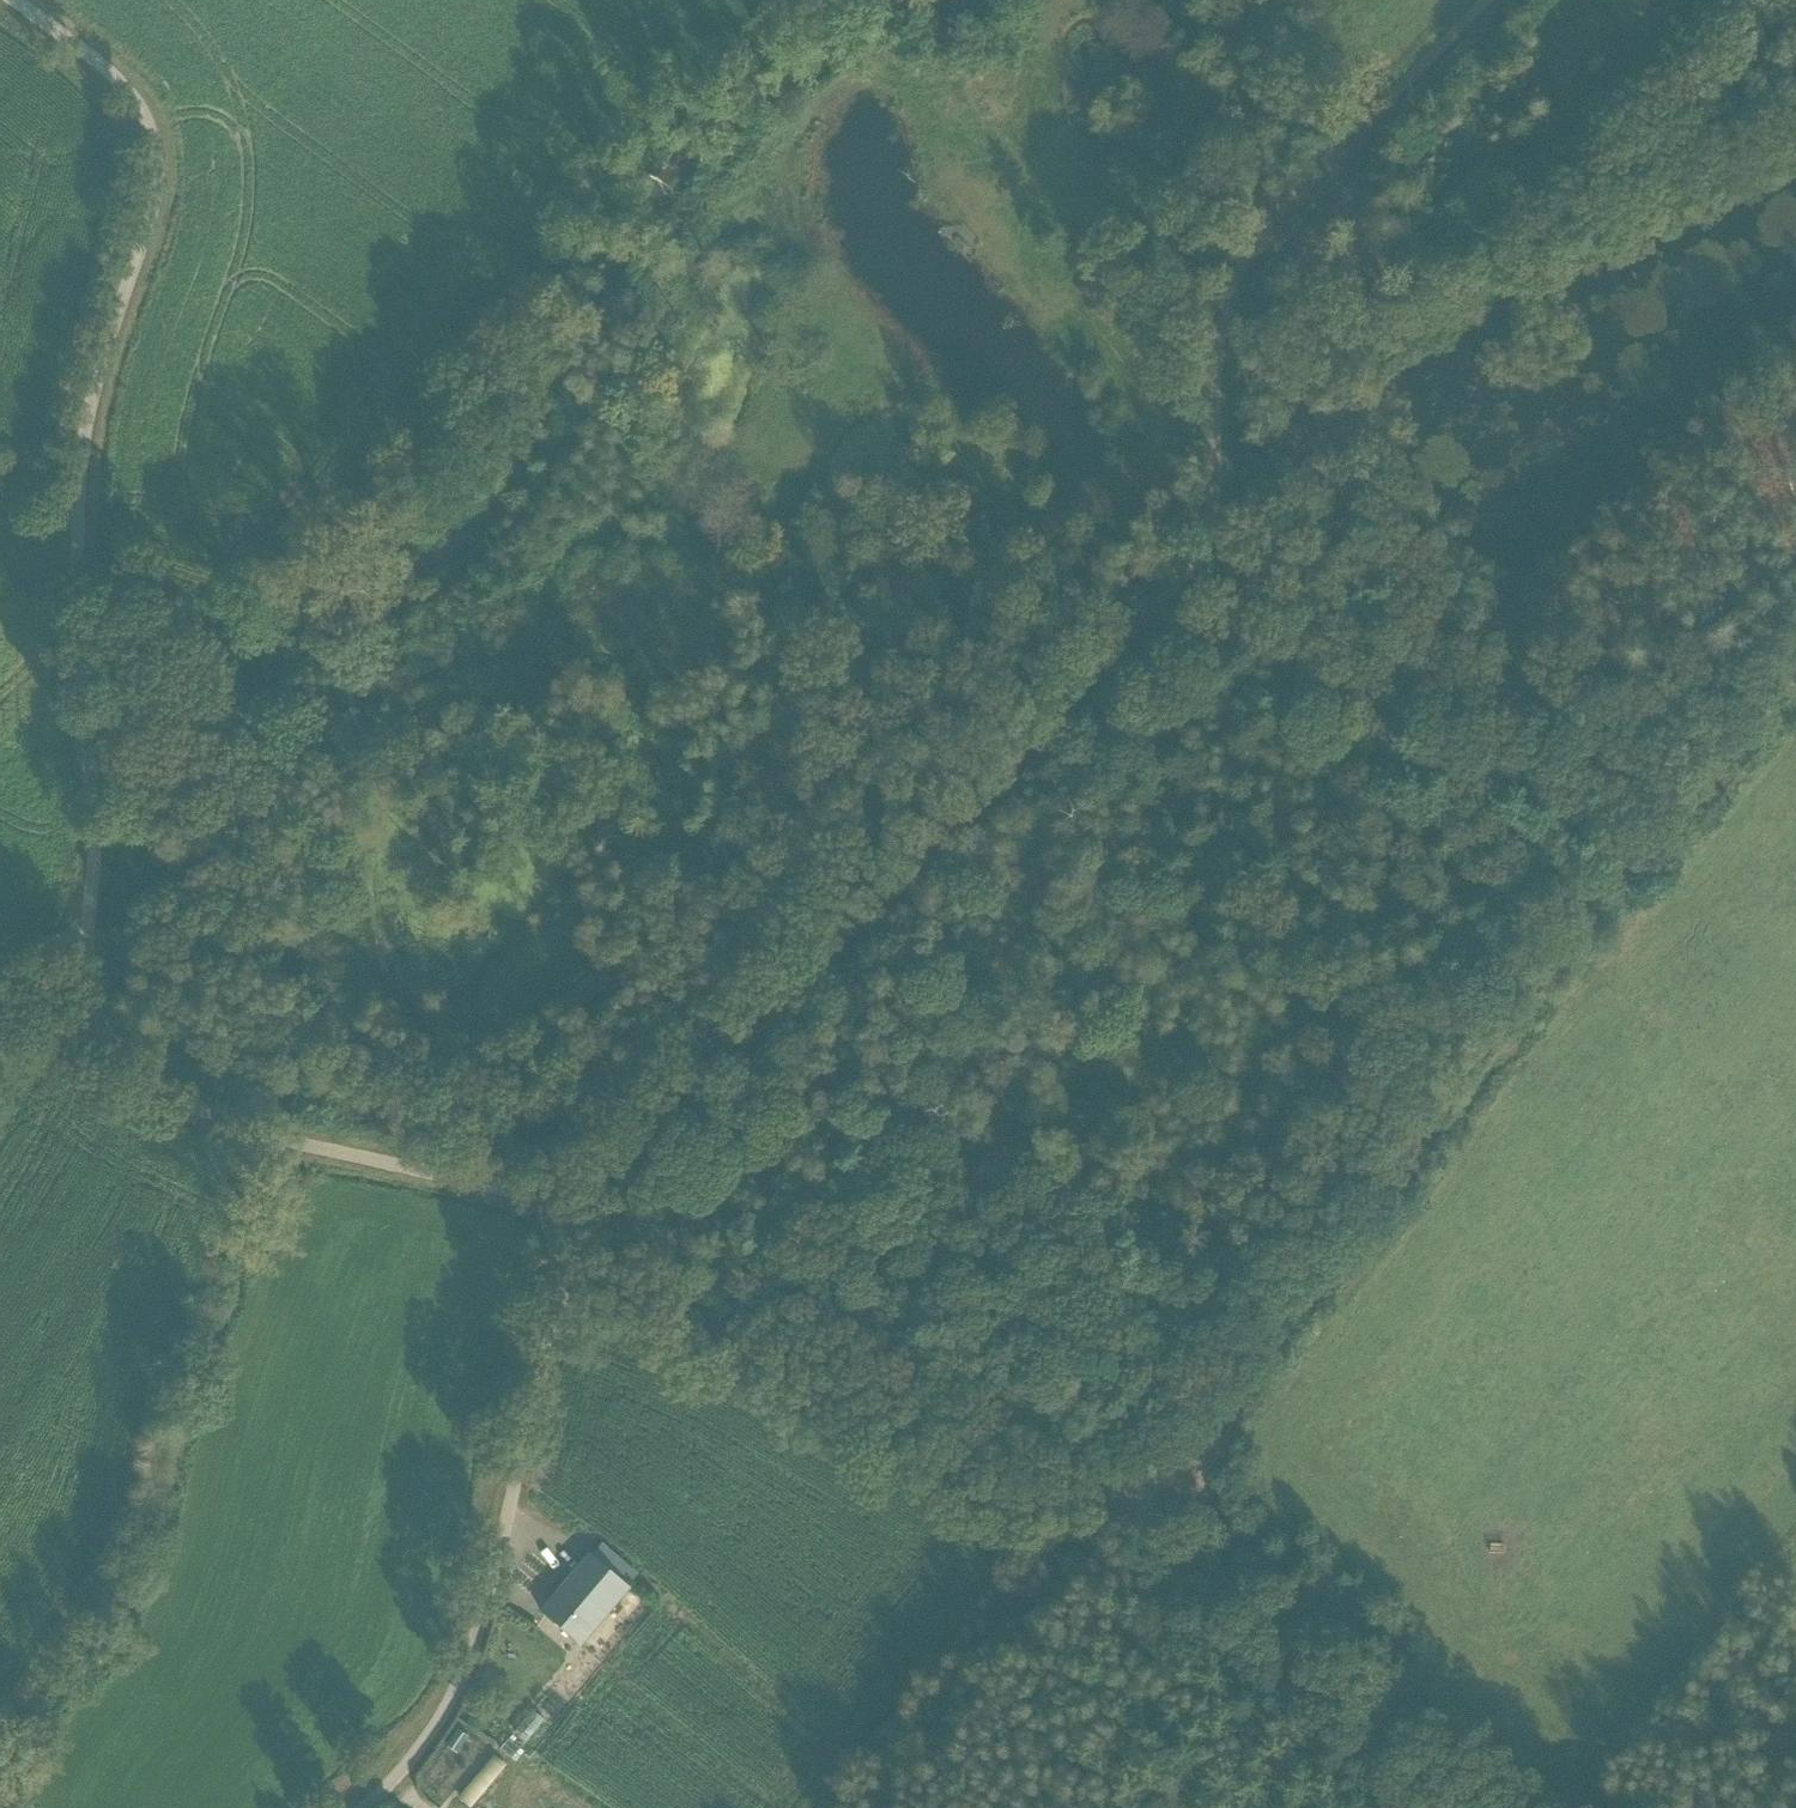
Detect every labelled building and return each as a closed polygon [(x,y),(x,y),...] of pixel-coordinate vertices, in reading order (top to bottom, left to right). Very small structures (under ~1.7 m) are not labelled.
[(622,971),(640,986),(648,978),(630,962),(622,971)] [(542,1615),(580,1646),(630,1589),(592,1557),(542,1615)] [(461,1752),(470,1753),(469,1764),(484,1765),(486,1735),(462,1734),(461,1752)]
